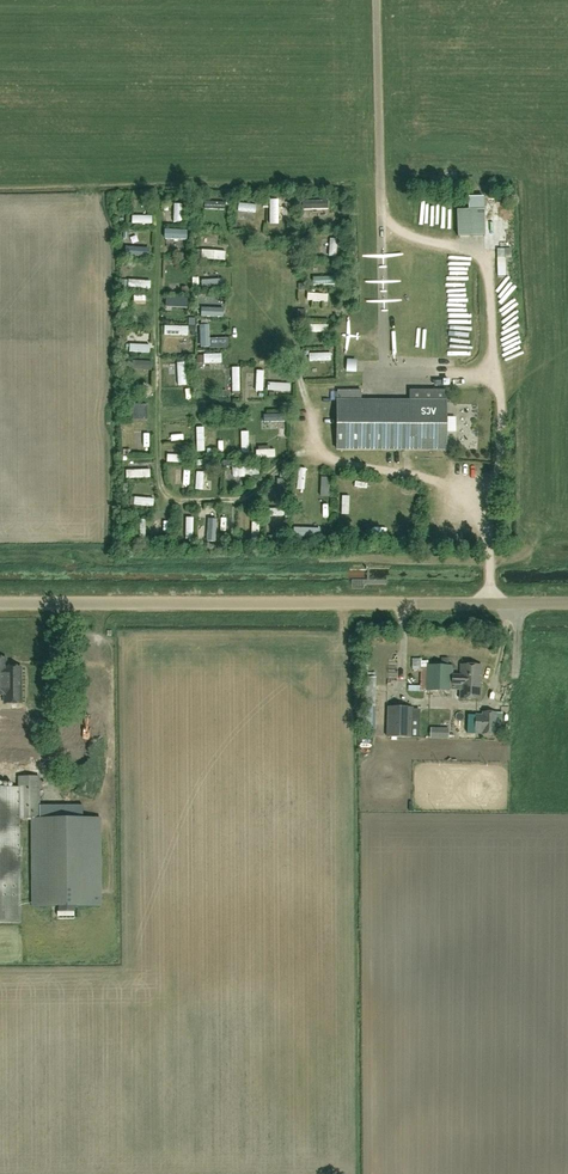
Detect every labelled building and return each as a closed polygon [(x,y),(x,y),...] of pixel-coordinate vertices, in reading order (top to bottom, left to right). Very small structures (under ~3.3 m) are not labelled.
[(468,210),(458,210),(458,236),(484,235),(483,197),(468,197),(468,210)] [(271,224),(279,224),(279,199),(271,199),(271,224)] [(239,212),(256,212),(256,203),(239,203),(239,212)] [(184,205),(174,205),(173,224),(183,224),(184,205)] [(441,231),(440,211),(431,211),(432,231),(441,231)] [(186,237),(186,228),(166,228),(167,237),(186,237)] [(328,239),(328,256),(337,255),(336,239),(328,239)] [(147,245),(128,245),(129,253),(148,253),(147,245)] [(226,249),(200,249),(200,258),(226,258),(226,249)] [(497,249),(497,276),(505,276),(506,249),(497,249)] [(313,283),(335,282),(334,274),(313,274),(313,283)] [(148,277),(128,278),(129,286),(148,286),(148,277)] [(224,287),(224,277),(200,278),(201,287),(224,287)] [(471,304),(470,289),(450,290),(451,305),(471,304)] [(168,307),(189,307),(189,296),(168,296),(168,307)] [(306,310),(298,310),(297,317),(305,318),(306,310)] [(451,314),(454,357),(476,356),(474,313),(451,314)] [(151,317),(139,319),(141,327),(153,325),(151,317)] [(201,344),(209,344),(209,323),(201,323),(201,344)] [(329,324),(308,324),(308,333),(330,333),(329,324)] [(163,335),(188,336),(188,327),(164,327),(163,335)] [(425,336),(425,357),(434,357),(435,336),(425,336)] [(149,343),(131,343),(131,351),(149,351),(149,343)] [(310,353),(310,361),(330,361),(330,353),(310,353)] [(206,363),(221,363),(221,354),(206,354),(206,363)] [(149,359),(132,359),(132,368),(149,368),(149,359)] [(186,361),(175,361),(176,385),(186,385),(186,361)] [(231,390),(239,390),(240,368),(231,368),(231,390)] [(267,390),(289,391),(289,384),(267,383),(267,390)] [(336,392),(336,402),(337,402),(337,451),(446,451),(446,391),(409,391),(409,402),(361,402),(361,392),(336,392)] [(147,405),(133,405),(132,420),(147,421),(147,405)] [(264,414),(264,421),(285,420),(285,413),(264,414)] [(198,450),(205,450),(204,426),(197,426),(198,450)] [(155,438),(155,428),(133,427),(133,438),(155,438)] [(243,452),(251,451),(249,430),(242,431),(243,452)] [(275,456),(274,448),(257,449),(257,456),(275,456)] [(182,452),(168,453),(168,461),(182,460),(182,452)] [(237,474),(258,473),(258,466),(237,467),(237,474)] [(149,469),(129,470),(129,477),(149,477),(149,469)] [(205,488),(204,472),(197,472),(197,489),(205,488)] [(284,478),(276,478),(277,498),(285,498),(284,478)] [(152,496),(134,497),(134,505),(153,504),(152,496)] [(215,517),(208,517),(208,539),(216,539),(215,517)] [(6,658),(0,658),(0,695),(10,695),(10,704),(21,704),(21,667),(11,667),(11,669),(6,669),(6,658)] [(453,667),(427,666),(427,691),(451,691),(451,690),(459,691),(459,699),(481,700),(481,666),(460,666),(460,675),(452,675),(453,667)] [(368,702),(376,702),(377,677),(368,677),(368,702)] [(387,707),(386,737),(411,738),(412,707),(387,707)] [(476,715),(475,735),(482,735),(495,735),(496,713),(482,713),(482,715),(476,715)] [(449,728),(431,728),(430,739),(448,739),(449,728)] [(20,788),(20,819),(40,818),(39,777),(19,778),(19,788),(20,788)] [(22,923),(20,819),(20,788),(19,788),(0,788),(0,923),(22,923)] [(40,819),(83,819),(83,805),(40,806),(40,819)] [(32,907),(102,906),(101,819),(31,820),(32,907)]
